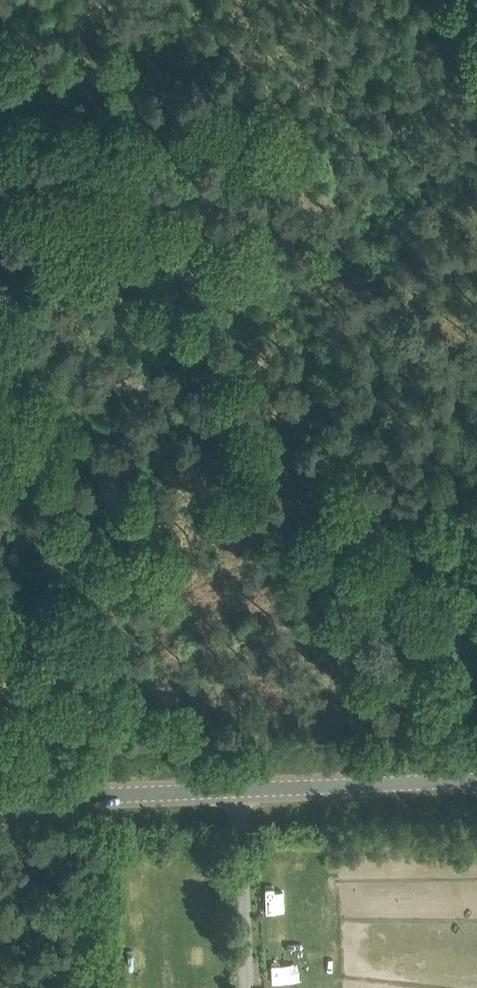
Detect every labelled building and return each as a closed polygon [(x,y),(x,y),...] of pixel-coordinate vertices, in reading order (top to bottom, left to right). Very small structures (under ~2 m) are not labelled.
[(270,987),(289,987),(289,971),(269,971),(270,987)]
